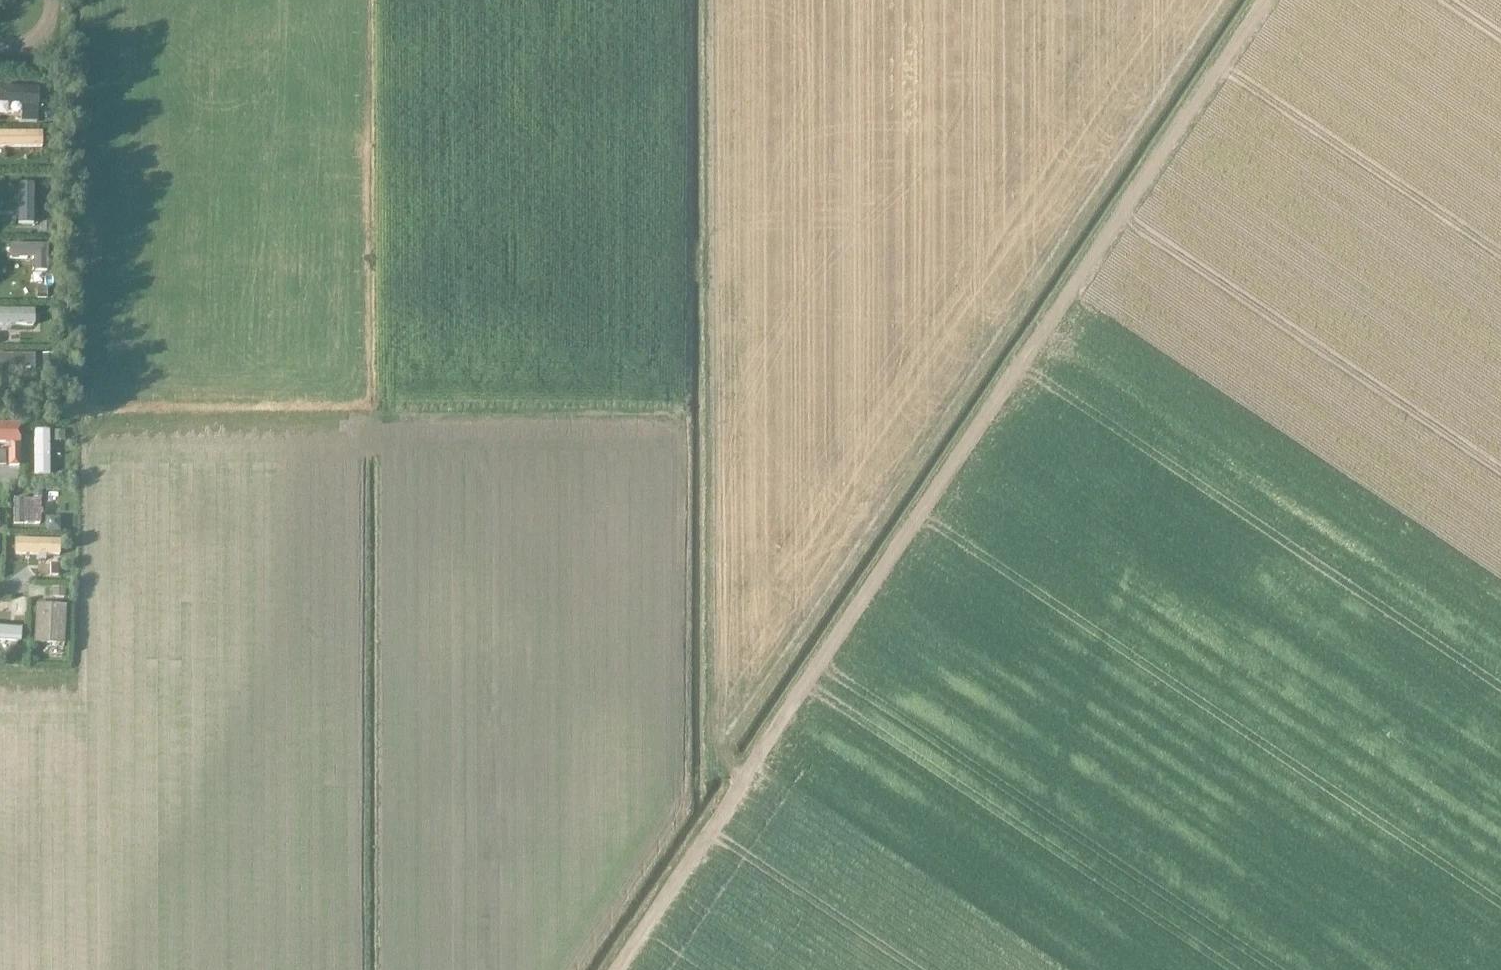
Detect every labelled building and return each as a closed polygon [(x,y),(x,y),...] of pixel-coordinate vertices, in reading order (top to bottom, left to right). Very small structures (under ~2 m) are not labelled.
[(15,440),(16,419),(0,418),(0,439),(15,440)] [(17,465),(16,443),(0,444),(0,466),(17,465)] [(50,546),(50,533),(11,533),(10,546),(50,546)] [(19,621),(0,620),(0,639),(18,639),(19,621)]
